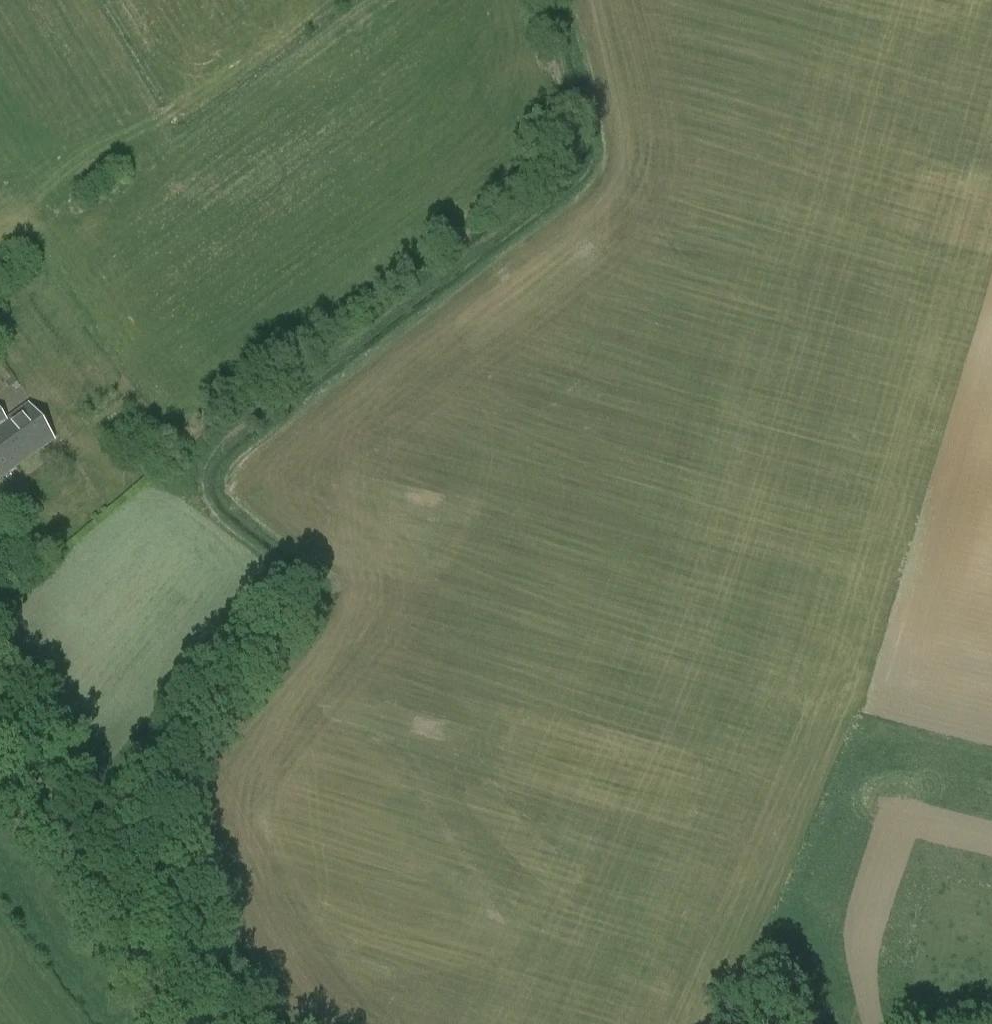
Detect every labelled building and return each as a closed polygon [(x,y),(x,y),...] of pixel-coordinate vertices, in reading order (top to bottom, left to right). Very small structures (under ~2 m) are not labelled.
[(55,441),(28,404),(5,420),(0,413),(0,481),(55,441)]
